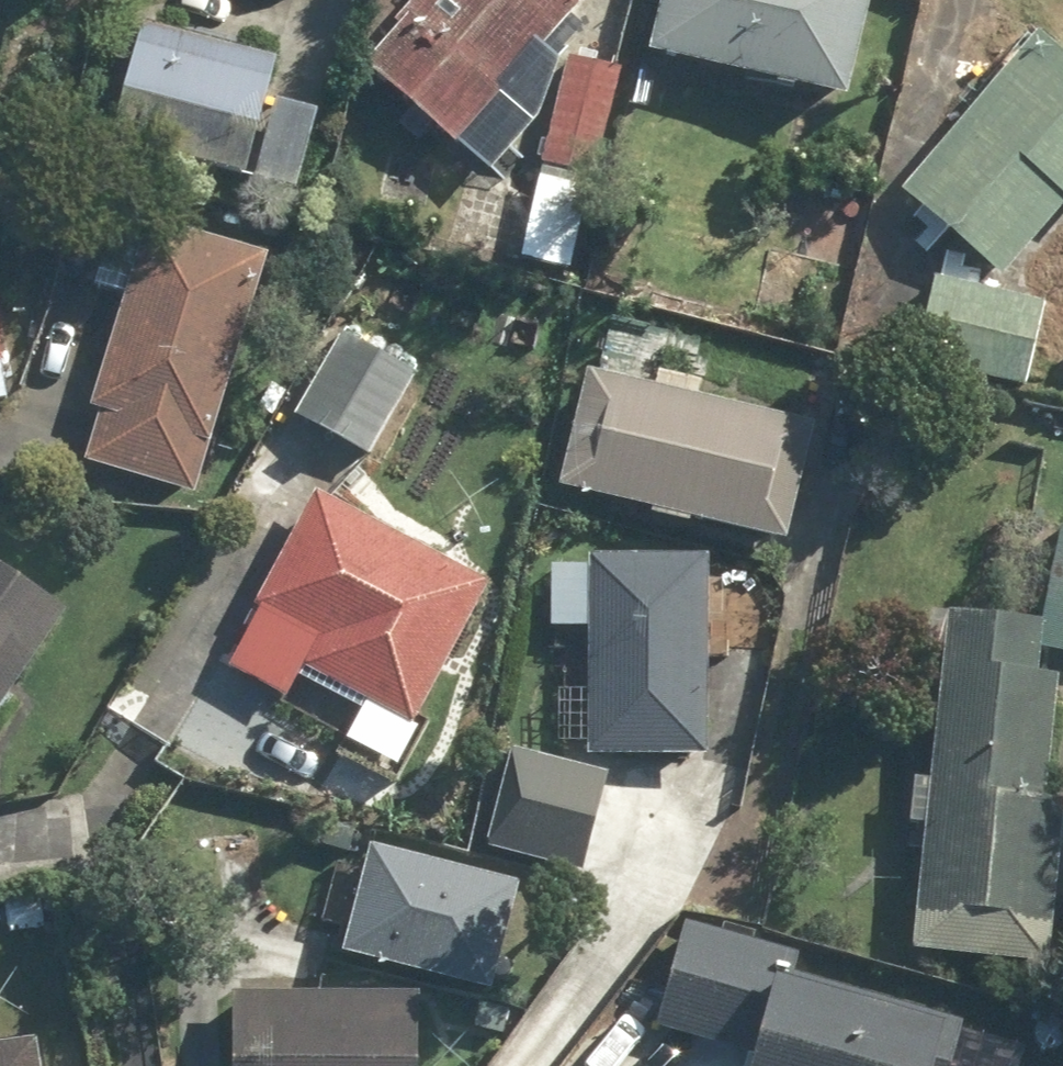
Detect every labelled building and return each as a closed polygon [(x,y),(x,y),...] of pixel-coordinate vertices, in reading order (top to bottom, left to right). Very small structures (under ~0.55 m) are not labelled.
[(353,68),(449,155),(588,0),(414,0),(353,68)] [(637,67),(832,112),(858,0),(653,0),(637,67)] [(276,68),(135,26),(102,141),(286,194),(309,117),(266,105),(276,68)] [(889,196),(991,280),(1052,205),(1062,214),(1062,77),(1025,46),(889,196)] [(619,66),(561,54),(537,174),(595,186),(619,66)] [(250,263),(145,233),(79,460),(184,490),(250,263)] [(1033,317),(927,285),(905,357),(1012,389),(1033,317)] [(402,373),(328,336),(285,422),(359,460),(402,373)] [(769,552),(799,437),(684,408),(690,385),(576,357),(541,494),(769,552)] [(474,589),(304,502),(244,619),(312,654),(298,681),(400,733),(474,589)] [(1041,538),(1034,661),(1062,663),(1062,539),(1041,538)] [(694,571),(541,566),(539,618),(578,619),(576,701),(541,700),(539,755),(689,759),(694,571)] [(56,621),(0,583),(0,704),(56,621)] [(1023,628),(916,623),(902,958),(1042,964),(1049,812),(1034,811),(1040,679),(1020,679),(1023,628)] [(761,647),(721,640),(708,716),(748,722),(761,647)] [(597,780),(502,760),(481,857),(576,877),(597,780)] [(119,810),(48,814),(52,894),(123,890),(119,810)] [(497,883),(356,849),(331,956),(471,990),(497,883)] [(732,1065),(919,1065),(930,1027),(775,982),(784,953),(679,922),(650,1021),(738,1046),(732,1065)] [(224,995),(221,1065),(408,1065),(410,1003),(224,995)] [(0,1051),(0,1065),(28,1065),(26,1048),(0,1051)]
